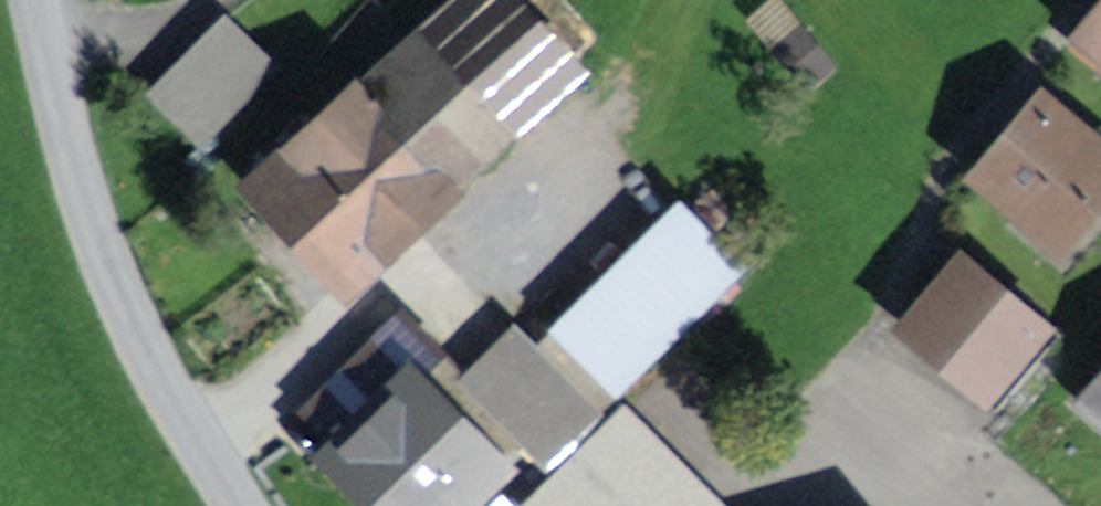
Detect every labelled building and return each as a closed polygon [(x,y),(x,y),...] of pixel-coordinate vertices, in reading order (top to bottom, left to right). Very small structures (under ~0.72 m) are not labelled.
[(274,192),(343,266),(376,236),(387,248),(451,189),(437,175),(460,154),(478,173),(509,145),(490,125),(552,68),(489,0),(455,0),(326,120),(338,132),(274,192)] [(151,97),(200,144),(277,66),(228,18),(151,97)] [(1080,45),(1100,62),(1100,22),(1100,21),(1080,45)] [(989,177),(1059,235),(1100,185),(1100,157),(1045,110),(989,177)] [(683,208),(559,332),(617,389),(740,265),(683,208)] [(954,262),(908,317),(1004,397),(1050,342),(954,262)] [(341,454),(393,505),(452,505),(491,467),(410,386),(442,354),(404,316),(306,413),(344,451),(341,454)] [(515,334),(468,380),(545,458),(592,412),(515,334)] [(1074,402),(1100,426),(1100,371),(1074,402)] [(577,459),(624,505),(719,505),(626,411),(577,459)] [(530,505),(624,505),(577,459),(530,505)]
